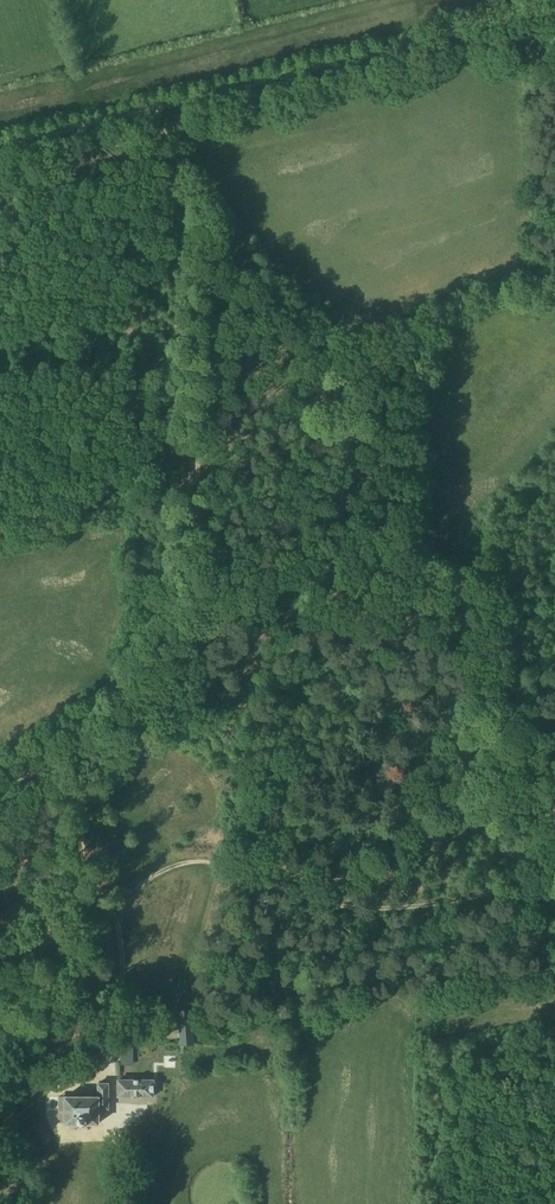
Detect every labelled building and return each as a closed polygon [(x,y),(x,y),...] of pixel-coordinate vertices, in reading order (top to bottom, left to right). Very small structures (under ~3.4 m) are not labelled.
[(191,1009),(178,1010),(179,1043),(181,1043),(191,1043),(193,1043),(191,1009)] [(191,1043),(181,1043),(182,1051),(191,1050),(191,1043)] [(121,1045),(121,1053),(133,1053),(133,1045),(121,1045)] [(118,1096),(153,1096),(153,1080),(118,1080),(118,1096)] [(65,1096),(65,1111),(65,1123),(99,1123),(99,1108),(108,1108),(108,1084),(98,1084),(98,1096),(65,1096)]
